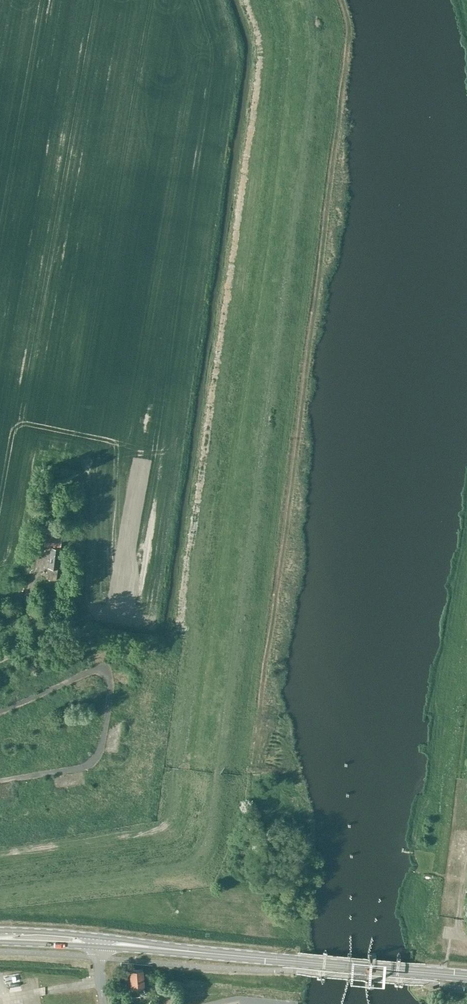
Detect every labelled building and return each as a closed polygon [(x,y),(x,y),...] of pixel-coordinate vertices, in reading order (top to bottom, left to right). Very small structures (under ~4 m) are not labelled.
[(68,494),(70,485),(53,482),(51,492),(68,494)] [(60,547),(61,541),(62,535),(57,534),(57,529),(47,528),(44,546),(50,546),(48,567),(48,568),(47,578),(56,579),(58,568),(61,548),(60,547)] [(375,953),(367,952),(367,957),(365,984),(373,985),(375,958),(375,953)] [(144,991),(143,982),(142,969),(130,970),(133,996),(140,995),(139,991),(144,991)]
